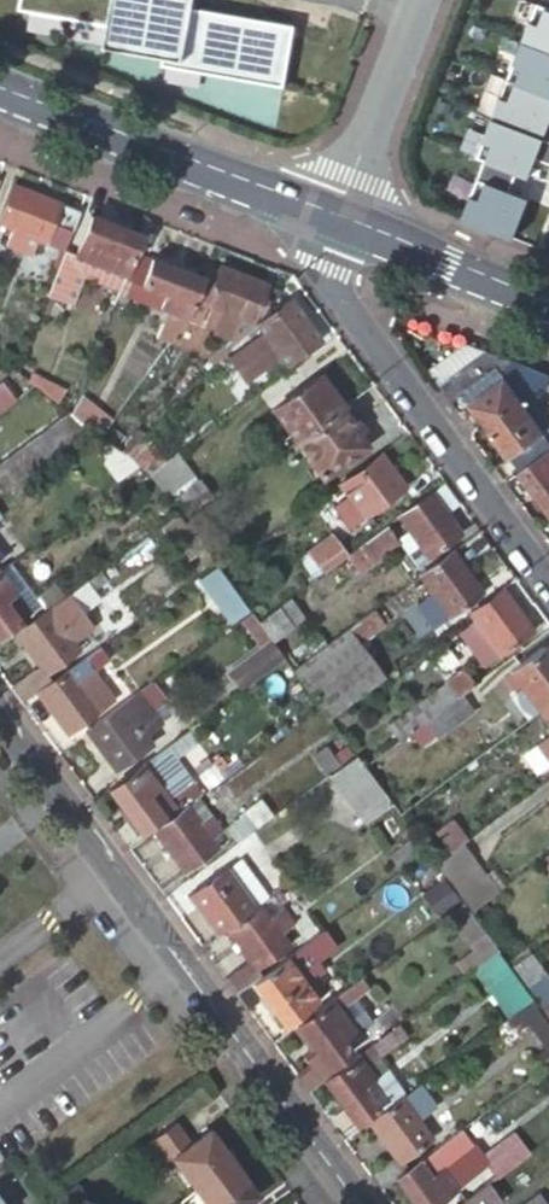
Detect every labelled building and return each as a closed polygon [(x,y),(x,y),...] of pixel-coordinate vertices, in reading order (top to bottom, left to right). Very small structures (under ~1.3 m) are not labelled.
[(21,8),(111,24),(106,46),(165,57),(287,79),(295,36),(193,16),(196,0),(23,0),(21,8)] [(466,208),(517,228),(533,188),(513,180),(520,162),(532,166),(539,147),(548,150),(548,0),(538,0),(481,147),(489,150),(466,208)] [(287,79),(165,57),(164,65),(171,67),(286,88),(287,79)] [(13,184),(0,216),(0,222),(14,228),(9,241),(40,253),(46,239),(52,241),(58,226),(73,231),(81,210),(13,184)] [(136,251),(143,235),(92,216),(78,251),(67,247),(49,294),(75,304),(86,278),(86,277),(79,274),(84,260),(127,276),(136,251)] [(203,278),(136,251),(127,276),(120,292),(186,319),(203,278)] [(120,292),(127,276),(84,260),(79,274),(86,277),(86,278),(120,292)] [(221,270),(209,265),(203,278),(186,319),(200,324),(208,307),(221,312),(212,332),(226,337),(236,335),(253,317),(264,305),(280,288),(223,265),(221,270)] [(268,311),(264,305),(253,317),(264,333),(253,342),(269,364),(281,356),(286,364),(317,341),(287,297),(268,311)] [(447,397),(495,364),(474,334),(426,367),(447,397)] [(208,355),(212,361),(227,345),(223,341),(208,355)] [(227,345),(212,361),(218,368),(225,364),(233,376),(226,380),(232,388),(239,382),(235,376),(247,367),(229,342),(227,345)] [(542,431),(496,367),(461,392),(506,455),(512,459),(520,473),(548,451),(548,426),(542,431)] [(295,441),(343,406),(324,380),(275,415),(295,441)] [(16,402),(3,384),(0,386),(0,414),(16,402)] [(96,432),(101,436),(110,424),(78,402),(73,415),(92,429),(96,432)] [(358,423),(344,405),(343,406),(295,441),(322,478),(367,446),(353,426),(358,423)] [(92,429),(73,415),(72,413),(0,467),(0,495),(1,496),(92,429)] [(144,435),(116,415),(110,424),(101,436),(126,454),(132,447),(144,435)] [(126,454),(101,436),(96,432),(88,438),(120,481),(140,465),(126,454)] [(421,480),(396,445),(353,476),(362,489),(351,497),(367,519),(421,480)] [(151,473),(160,467),(132,447),(126,454),(140,465),(143,468),(151,473)] [(520,473),(548,512),(548,451),(520,473)] [(195,477),(178,454),(160,467),(151,473),(168,496),(195,477)] [(199,485),(195,477),(168,496),(174,503),(199,485)] [(211,502),(199,485),(174,503),(181,513),(186,520),(200,511),(211,502)] [(459,531),(432,494),(401,517),(408,528),(403,532),(407,536),(403,539),(418,560),(459,531)] [(234,558),(200,511),(186,520),(207,548),(219,564),(221,568),(234,558)] [(186,520),(181,513),(159,529),(185,564),(207,548),(186,520)] [(401,545),(388,527),(349,556),(347,557),(361,575),(401,545)] [(347,557),(349,556),(335,536),(311,551),(320,565),(311,571),(317,579),(347,557)] [(483,592),(454,551),(420,576),(432,593),(420,602),(437,626),(483,592)] [(222,596),(232,588),(218,569),(208,577),(222,596)] [(2,571),(0,572),(0,639),(21,624),(16,616),(32,605),(23,592),(19,595),(2,571)] [(48,611),(17,633),(42,668),(47,675),(80,651),(75,643),(90,631),(79,615),(99,601),(86,583),(64,599),(48,611)] [(39,597),(48,611),(64,599),(54,586),(39,597)] [(536,633),(505,590),(473,615),(478,622),(463,632),(487,667),(536,633)] [(237,616),(247,608),(234,591),(223,598),(237,616)] [(290,599),(260,621),(274,639),(304,618),(290,599)] [(389,626),(377,608),(295,669),(333,720),(387,679),(363,645),(389,626)] [(287,657),(274,639),(228,675),(240,692),(287,657)] [(548,708),(548,651),(547,647),(512,672),(524,689),(512,697),(530,723),(542,714),(548,708)] [(53,684),(38,694),(68,735),(100,711),(78,679),(107,659),(101,649),(53,684)] [(42,668),(12,689),(24,705),(38,694),(53,684),(47,675),(42,668)] [(464,695),(478,685),(470,674),(468,670),(392,727),(403,742),(427,723),(464,695)] [(478,713),(464,695),(427,723),(441,741),(478,713)] [(121,708),(89,731),(119,772),(151,749),(146,742),(158,732),(151,721),(155,718),(151,711),(133,725),(121,708)] [(310,712),(293,734),(310,747),(327,725),(310,712)] [(538,747),(548,761),(548,739),(538,747)] [(171,747),(112,791),(130,815),(128,817),(139,832),(141,831),(143,834),(166,817),(160,808),(172,799),(196,781),(171,747)] [(396,807),(368,768),(361,758),(334,777),(370,826),(396,807)] [(202,799),(158,831),(187,871),(220,848),(215,841),(225,832),(202,799)] [(178,808),(172,799),(160,808),(166,817),(178,808)] [(231,828),(243,844),(274,821),(263,805),(231,828)] [(466,845),(470,843),(453,820),(438,832),(453,855),(466,845)] [(500,893),(466,845),(453,855),(439,865),(474,912),(500,893)] [(244,859),(229,870),(243,889),(257,878),(244,859)] [(188,898),(217,938),(230,929),(257,909),(243,889),(229,870),(229,868),(188,898)] [(243,889),(257,909),(272,898),(257,878),(243,889)] [(455,915),(466,906),(451,885),(439,893),(455,915)] [(299,926),(277,894),(272,898),(257,909),(230,929),(253,962),(260,972),(295,947),(287,936),(299,926)] [(492,961),(502,954),(480,925),(471,931),(492,961)] [(265,978),(239,997),(250,1012),(265,1002),(287,1031),(320,1007),(309,990),(327,976),(318,963),(337,949),(326,934),(265,978)] [(514,967),(540,1003),(544,1008),(548,1004),(548,970),(535,951),(514,967)] [(534,1000),(502,954),(492,961),(478,971),(512,1016),(534,1000)] [(253,962),(227,981),(239,997),(265,978),(260,972),(253,962)] [(342,997),(303,1025),(318,1046),(335,1069),(357,1052),(352,1044),(363,1036),(343,1008),(347,1005),(342,997)] [(537,1004),(526,1012),(548,1044),(548,1020),(537,1004)] [(394,1033),(405,1025),(394,1009),(382,1018),(394,1033)] [(338,1074),(326,1082),(346,1111),(337,1117),(349,1133),(358,1126),(360,1128),(382,1112),(376,1104),(388,1095),(381,1083),(393,1075),(384,1063),(404,1048),(394,1033),(338,1074)] [(311,1068),(298,1077),(311,1094),(326,1082),(338,1074),(335,1069),(318,1046),(303,1057),(311,1068)] [(376,1104),(382,1112),(405,1093),(393,1075),(381,1083),(388,1095),(376,1104)] [(398,1157),(372,1177),(382,1190),(398,1178),(411,1168),(407,1161),(435,1140),(422,1122),(439,1109),(424,1087),(374,1123),(398,1157)] [(173,1160),(196,1191),(234,1162),(210,1130),(192,1143),(176,1123),(150,1142),(167,1165),(173,1160)] [(473,1142),(464,1130),(440,1147),(448,1159),(473,1142)] [(490,1186),(533,1154),(524,1141),(479,1175),(481,1178),(467,1189),(473,1198),(490,1186)] [(440,1172),(444,1169),(442,1164),(448,1159),(440,1147),(422,1160),(427,1168),(434,1163),(440,1172)] [(398,1178),(417,1203),(441,1203),(460,1191),(444,1169),(440,1172),(434,1163),(427,1168),(422,1160),(411,1168),(398,1178)] [(259,1195),(234,1162),(196,1191),(205,1203),(247,1203),(259,1195)] [(466,1203),(501,1203),(502,1203),(490,1186),(473,1198),(466,1203)]
